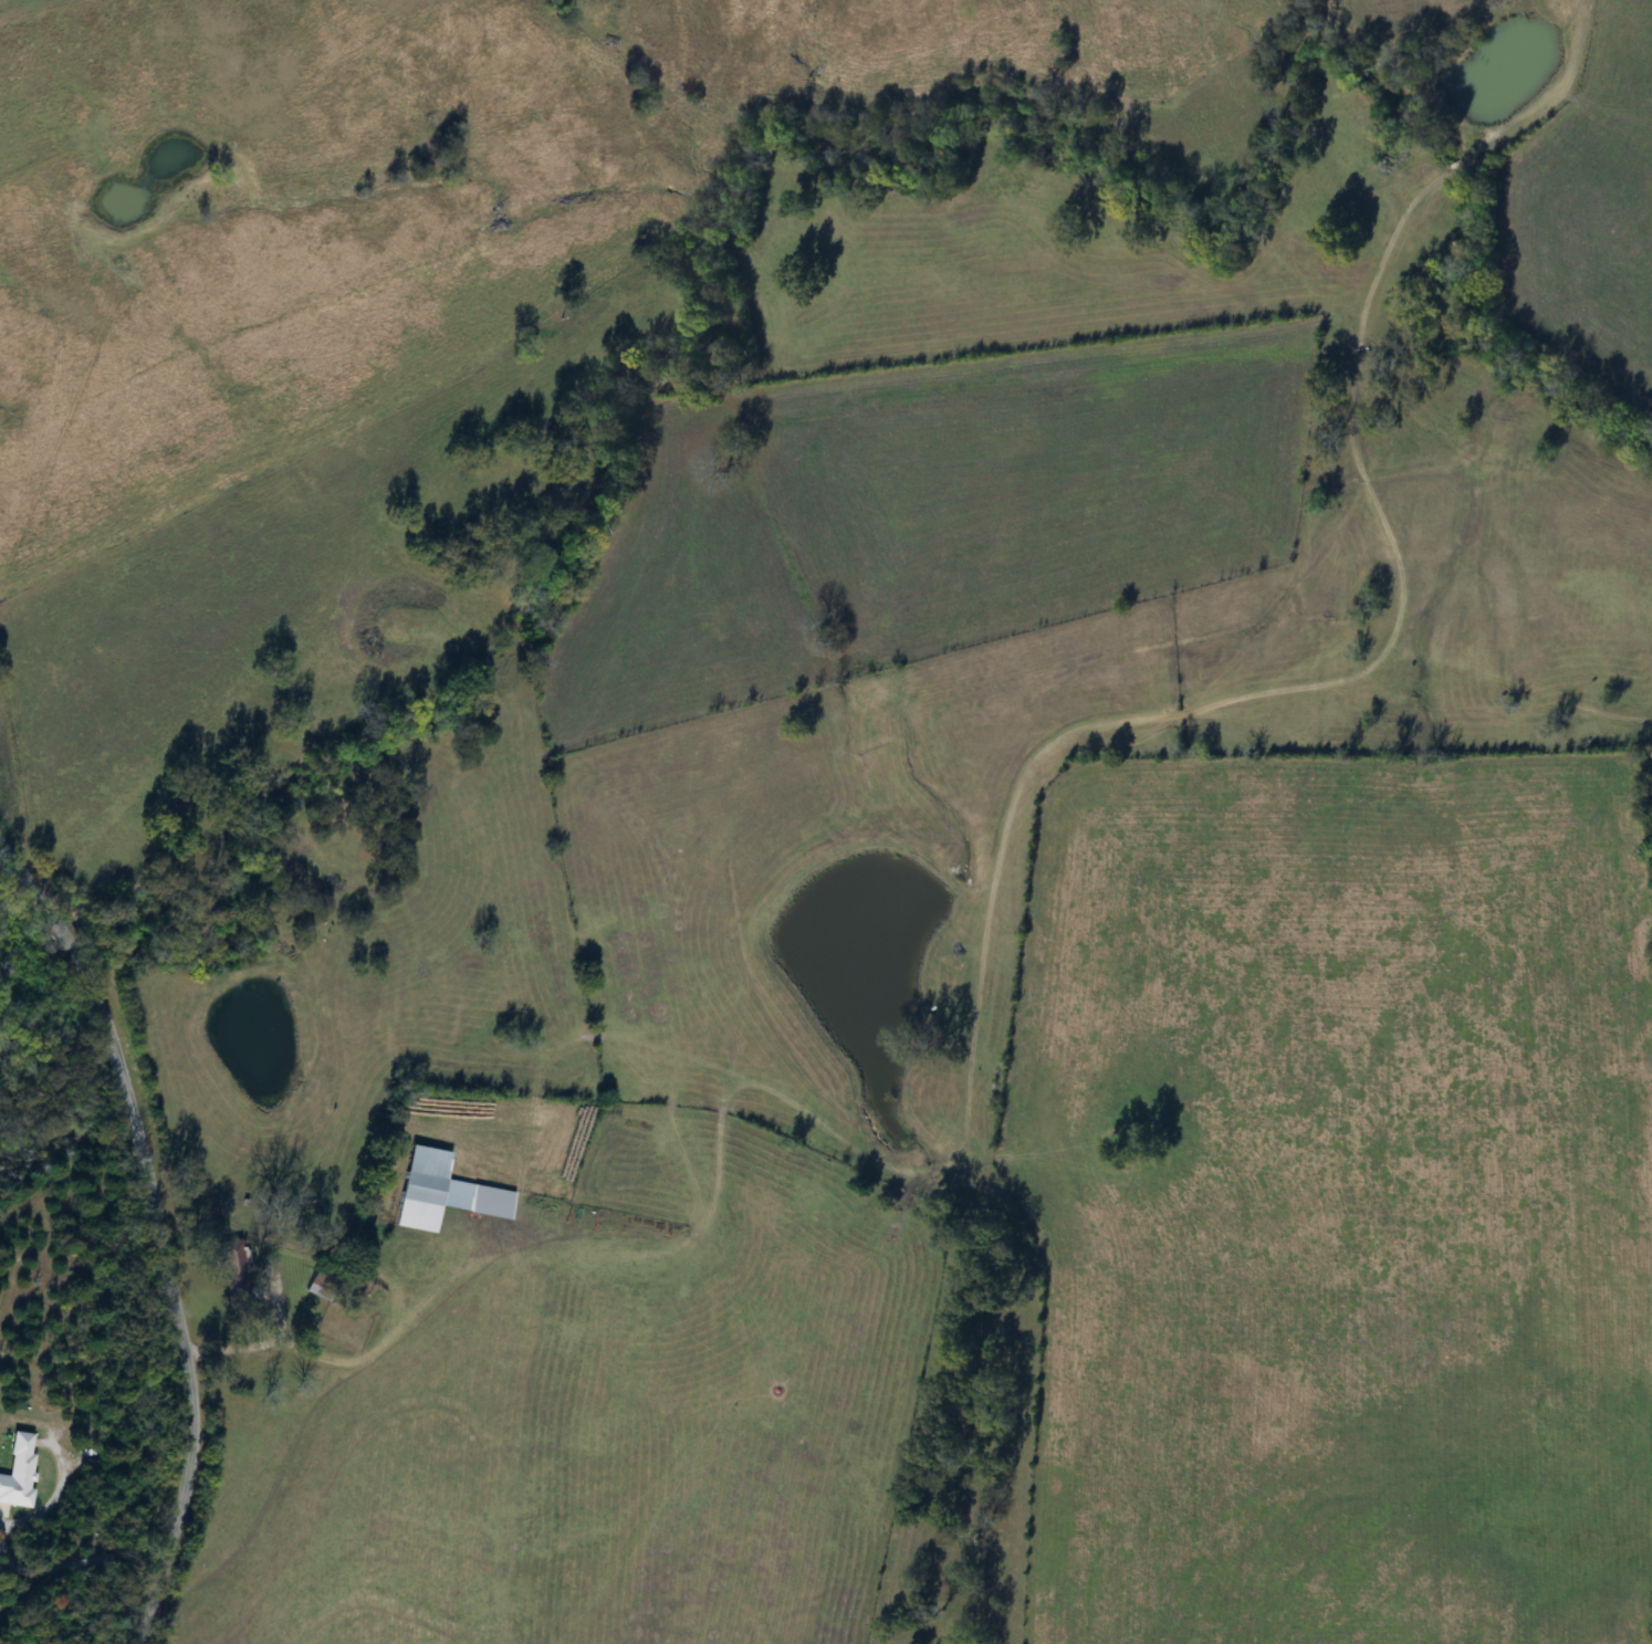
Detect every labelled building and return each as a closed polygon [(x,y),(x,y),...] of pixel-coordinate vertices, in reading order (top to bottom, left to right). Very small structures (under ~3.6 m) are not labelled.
[(442,1180),(447,1152),(405,1145),(392,1227),(432,1233),(436,1209),(507,1220),(512,1191),(442,1180)]
